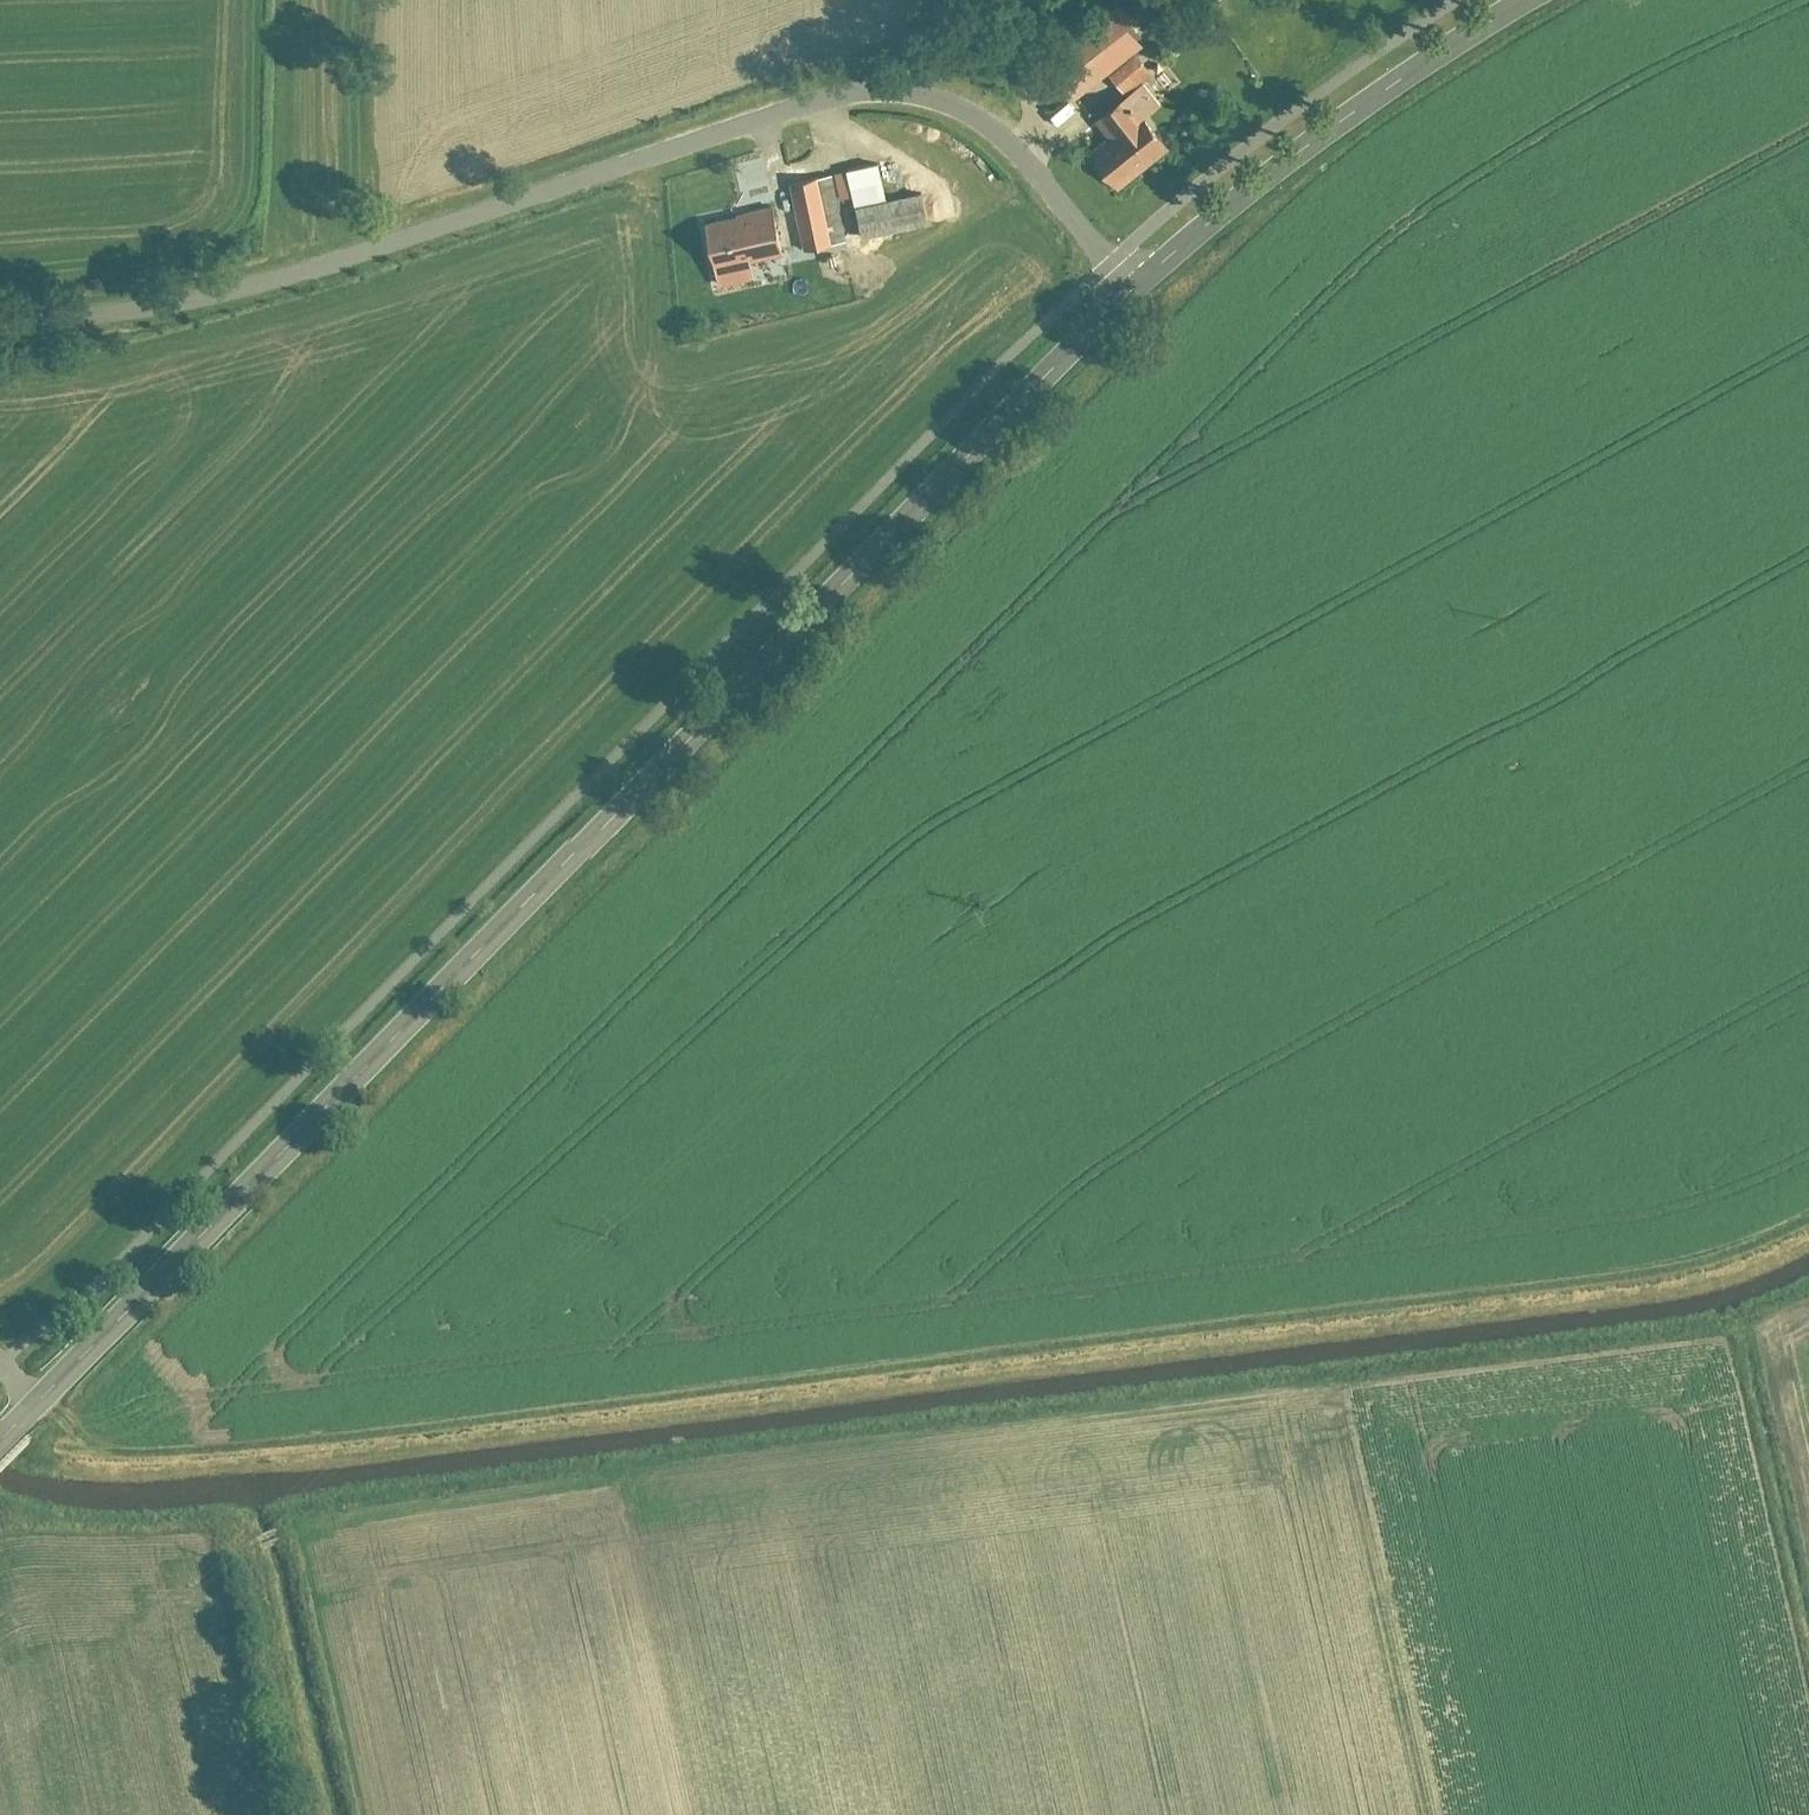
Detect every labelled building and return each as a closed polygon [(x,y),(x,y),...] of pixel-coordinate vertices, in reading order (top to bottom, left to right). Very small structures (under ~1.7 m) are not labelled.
[(1148,80),(1129,59),(1136,54),(1125,38),(1086,65),(1077,54),(1050,75),(1070,100),(1100,79),(1142,124),(1160,110),(1140,86),(1148,80)] [(1103,114),(1087,129),(1105,148),(1086,165),(1111,193),(1160,150),(1135,122),(1122,133),(1103,114)] [(879,204),(872,170),(786,187),(800,254),(922,229),(915,197),(879,204)] [(765,210),(704,220),(716,289),(748,284),(745,266),(774,261),(765,210)]
